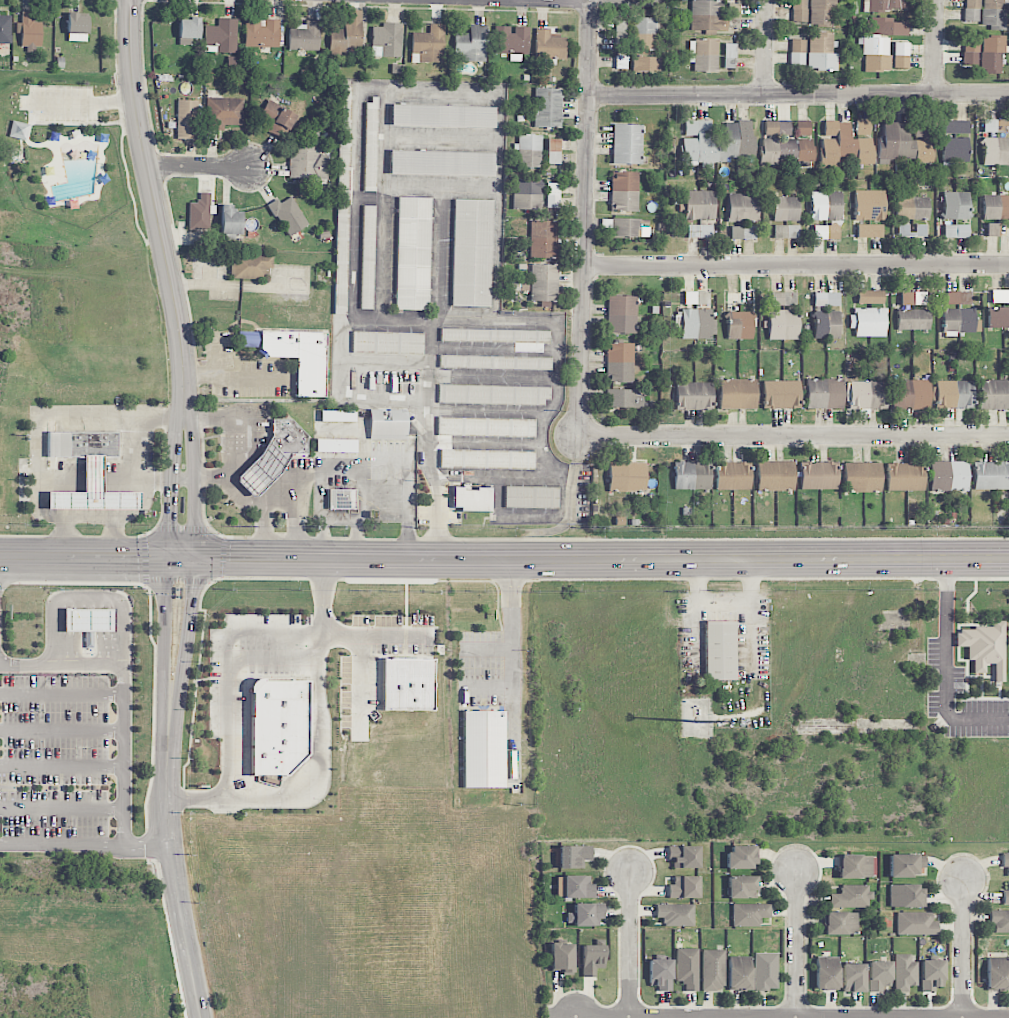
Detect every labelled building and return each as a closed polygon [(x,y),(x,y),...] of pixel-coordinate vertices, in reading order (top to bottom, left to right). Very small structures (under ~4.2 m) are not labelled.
[(690,30),(726,31),(727,19),(721,19),(721,1),(691,0),(690,30)] [(792,22),(807,22),(807,0),(792,0),(792,22)] [(834,26),(835,0),(810,0),(810,26),(834,26)] [(898,11),(899,0),(869,0),(868,11),(898,11)] [(979,0),(964,0),(964,22),(979,22),(979,0)] [(1004,0),(982,0),(981,25),(989,26),(989,30),(1004,30),(1004,0)] [(740,3),(728,3),(728,28),(739,29),(740,3)] [(361,52),(361,11),(345,10),(345,30),(329,29),(329,56),(345,57),(345,51),(361,52)] [(42,22),(31,22),(31,12),(21,12),(21,47),(41,48),(42,22)] [(88,15),(67,14),(67,41),(87,42),(88,15)] [(7,54),(7,44),(11,44),(11,15),(0,15),(0,54),(7,54)] [(656,34),(655,17),(631,18),(632,50),(655,50),(654,34),(656,34)] [(179,18),(178,38),(199,39),(200,19),(179,18)] [(908,36),(908,23),(891,23),(891,18),(872,18),(872,34),(862,34),(863,72),(889,72),(889,36),(908,36)] [(205,26),(205,52),(237,52),(236,19),(217,19),(217,26),(205,26)] [(244,47),(279,47),(279,20),(245,20),(244,47)] [(305,25),(289,25),(288,50),(318,51),(319,21),(306,21),(305,25)] [(626,21),(616,21),(615,38),(625,38),(626,21)] [(444,25),(429,24),(429,33),(412,33),(411,60),(443,61),(444,25)] [(486,61),(487,25),(469,25),(469,33),(454,33),(454,54),(462,54),(462,61),(486,61)] [(529,27),(511,27),(511,26),(495,27),(495,54),(510,54),(511,61),(520,61),(520,54),(529,54),(529,27)] [(550,29),(535,29),(535,59),(565,59),(566,35),(550,35),(550,29)] [(837,71),(837,53),(832,53),(833,34),(808,34),(808,70),(837,71)] [(981,36),(980,72),(1001,73),(1002,37),(981,36)] [(717,71),(717,40),(689,39),(689,54),(694,55),(693,71),(717,71)] [(978,40),(963,39),(963,65),(977,65),(978,40)] [(805,40),(791,40),(790,66),(805,66),(805,40)] [(908,69),(909,43),(894,42),(893,68),(908,69)] [(724,68),(735,68),(735,55),(734,55),(734,45),(724,45),(724,68)] [(658,72),(658,56),(631,57),(632,73),(658,72)] [(561,88),(534,88),(534,127),(561,128),(561,88)] [(378,97),(365,97),(364,191),(377,191),(378,97)] [(224,125),(243,125),(243,99),(208,98),(207,130),(224,130),(224,125)] [(199,101),(177,100),(176,139),(198,139),(199,101)] [(271,124),(268,131),(285,139),(296,114),(266,101),(259,119),(271,124)] [(391,126),(494,128),(495,106),(391,104),(391,126)] [(1008,120),(984,119),(983,132),(1008,132),(1008,120)] [(752,158),(753,122),(724,121),(724,141),(711,141),(711,121),(685,120),(684,137),(682,137),(682,162),(702,162),(702,169),(713,169),(713,163),(731,163),(731,157),(752,158)] [(790,136),(790,121),(764,120),(764,135),(790,136)] [(856,135),(870,135),(870,120),(856,120),(856,135)] [(810,121),(797,121),(796,136),(810,136),(810,121)] [(850,139),(850,122),(824,121),(824,136),(836,136),(836,140),(821,139),(820,169),(837,169),(837,158),(856,158),(856,164),(873,164),(873,139),(850,139)] [(968,121),(944,121),(944,135),(951,135),(951,137),(968,138),(968,121)] [(12,138),(27,141),(30,124),(15,122),(12,138)] [(910,124),(884,122),(883,142),(880,142),(879,164),(889,165),(889,160),(930,163),(932,132),(917,130),(916,141),(909,140),(910,124)] [(612,164),(641,165),(642,125),(613,124),(612,164)] [(541,167),(541,135),(518,135),(518,144),(517,144),(516,167),(541,167)] [(983,165),(1008,166),(1008,138),(984,137),(983,165)] [(761,165),(778,165),(778,160),(811,161),(812,140),(761,138),(761,165)] [(944,166),(952,166),(952,162),(969,163),(969,138),(944,138),(944,166)] [(561,165),(560,139),(547,139),(547,165),(561,165)] [(349,143),(337,143),(335,314),(347,314),(349,143)] [(289,179),(327,180),(327,156),(319,156),(319,147),(289,147),(289,179)] [(493,177),(494,152),(390,150),(389,175),(493,177)] [(637,212),(638,172),(611,171),(610,211),(637,212)] [(541,181),(514,180),(513,209),(541,210),(541,181)] [(559,183),(547,183),(546,208),(559,208),(559,183)] [(884,190),(854,191),(855,221),(884,220),(884,190)] [(715,219),(714,191),(684,191),(685,220),(715,219)] [(841,192),(811,191),(810,221),(841,221),(841,192)] [(209,230),(210,193),(200,193),(199,202),(189,201),(188,230),(209,230)] [(728,222),(758,222),(759,194),(728,193),(728,222)] [(968,193),(943,193),(943,220),(969,220),(968,193)] [(983,196),(983,220),(1008,220),(1008,195),(983,196)] [(287,237),(308,225),(291,197),(280,203),(277,199),(268,204),(287,237)] [(431,197),(397,197),(396,310),(430,310),(431,197)] [(798,197),(773,198),(774,221),(799,220),(798,197)] [(928,220),(928,197),(896,197),(896,219),(928,220)] [(452,306),(491,307),(492,200),(453,199),(452,306)] [(241,235),(241,212),(233,212),(234,205),(221,204),(220,234),(241,235)] [(362,206),(360,309),(373,309),(375,206),(362,206)] [(649,219),(611,218),(611,236),(649,237),(649,219)] [(529,257),(555,258),(556,221),(530,220),(529,257)] [(987,237),(1000,237),(999,223),(986,224),(987,237)] [(857,237),(882,237),(882,224),(857,224),(857,237)] [(915,224),(915,233),(908,233),(908,225),(898,224),(898,236),(925,236),(925,225),(915,224)] [(714,225),(687,225),(687,238),(713,238),(714,225)] [(799,226),(774,225),(774,238),(799,239),(799,226)] [(813,239),(838,239),(838,225),(813,226),(813,239)] [(968,238),(968,225),(944,225),(944,238),(968,238)] [(731,239),(755,240),(755,227),(731,226),(731,239)] [(273,269),(273,253),(232,253),(232,280),(268,280),(268,268),(273,269)] [(556,265),(530,264),(529,302),(539,302),(539,307),(555,307),(556,265)] [(684,305),(709,305),(709,292),(684,291),(684,305)] [(883,291),(857,291),(857,304),(883,304),(883,291)] [(946,304),(970,305),(971,292),(946,291),(946,304)] [(838,306),(838,292),(814,292),(814,306),(838,306)] [(925,292),(900,292),(901,305),(925,305),(925,292)] [(636,334),(637,296),(608,296),(607,333),(636,334)] [(1008,328),(1008,307),(987,308),(988,328),(1008,328)] [(884,337),(884,308),(850,309),(851,329),(855,329),(855,337),(884,337)] [(711,339),(711,330),(716,331),(716,319),(710,319),(711,310),(682,309),(681,338),(711,339)] [(975,309),(942,309),(943,332),(980,332),(980,320),(975,320),(975,309)] [(798,340),(798,310),(768,310),(769,340),(798,340)] [(897,330),(928,330),(929,310),(897,310),(897,330)] [(814,338),(838,339),(839,312),(814,311),(814,338)] [(752,339),(752,312),(727,312),(728,339),(752,339)] [(549,343),(549,329),(441,329),(440,342),(549,343)] [(259,347),(238,347),(239,335),(256,335),(256,330),(327,332),(325,398),(296,397),(297,357),(267,357),(259,347)] [(352,354),(424,354),(424,332),(352,332),(352,354)] [(607,383),(632,383),(633,343),(607,343),(607,383)] [(551,356),(439,355),(439,369),(551,370),(551,356)] [(755,379),(719,380),(720,409),(756,408),(755,379)] [(807,379),(806,409),(843,409),(843,379),(807,379)] [(929,380),(893,380),(893,409),(929,410),(929,380)] [(980,380),(979,410),(1008,410),(1008,380),(980,380)] [(799,381),(763,381),(763,408),(799,409),(799,381)] [(973,381),(936,381),(937,409),(973,408),(973,381)] [(885,382),(849,383),(850,410),(886,408),(885,382)] [(712,383),(676,383),(676,409),(712,409),(712,383)] [(550,405),(550,386),(438,385),(438,404),(550,405)] [(636,390),(607,389),(606,407),(643,408),(643,395),(636,395),(636,390)] [(355,410),(321,409),(321,422),(355,423),(355,410)] [(408,409),(369,409),(369,440),(408,440),(408,409)] [(535,418),(438,417),(437,437),(535,437),(535,418)] [(273,419),(291,419),(307,435),(307,454),(289,454),(281,454),(273,445),(273,436),(273,419)] [(48,457),(48,432),(118,432),(117,457),(103,457),(84,457),(48,457)] [(273,436),(273,445),(281,454),(289,454),(289,456),(276,477),(257,496),(252,496),(238,482),(238,476),(260,454),(271,436),(273,436)] [(315,451),(356,451),(356,439),(315,439),(315,451)] [(534,470),(534,450),(440,449),(440,469),(534,470)] [(84,492),(84,457),(103,457),(102,490),(140,490),(140,509),(47,509),(47,492),(84,492)] [(931,492),(967,491),(967,461),(930,462),(931,492)] [(646,462),(609,462),(608,492),(645,492),(646,462)] [(674,490),(711,489),(710,462),(674,463),(674,490)] [(749,490),(750,463),(716,462),(716,490),(749,490)] [(794,462),(757,462),(757,491),(793,491),(794,462)] [(800,489),(836,490),(837,463),(801,462),(800,489)] [(1008,490),(1008,463),(974,462),(974,489),(1008,490)] [(880,463),(843,463),(844,493),(881,492),(880,463)] [(887,491),(923,491),(924,464),(887,463),(887,491)] [(492,512),(492,487),(452,487),(452,512),(492,512)] [(558,487),(505,487),(505,507),(558,507),(558,487)] [(356,509),(356,489),(328,489),(328,509),(356,509)] [(115,609),(64,608),(63,631),(114,632),(115,609)] [(734,619),(704,619),(704,680),(734,680),(734,619)] [(1004,621),(991,621),(991,628),(956,628),(955,646),(967,646),(967,660),(973,660),(973,672),(985,672),(985,664),(993,664),(993,680),(1003,680),(1004,621)] [(85,647),(85,631),(93,631),(93,647),(85,647)] [(381,659),(433,659),(433,710),(382,711),(381,659)] [(249,680),(307,680),(308,755),(286,776),(250,776),(249,680)] [(505,711),(463,711),(463,787),(505,787),(505,711)] [(728,869),(755,869),(756,846),(728,845),(728,869)] [(559,869),(583,868),(583,861),(591,860),(591,846),(558,846),(559,869)] [(667,847),(668,860),(672,860),(673,869),(699,868),(698,846),(667,847)] [(924,876),(925,855),(889,854),(889,876),(924,876)] [(838,879),(871,878),(871,855),(838,856),(838,879)] [(556,897),(594,898),(594,884),(589,884),(590,876),(556,876),(556,897)] [(728,899),(756,898),(756,876),(728,876),(728,899)] [(698,877),(674,877),(674,885),(668,885),(668,898),(698,898),(698,877)] [(869,907),(869,885),(840,885),(840,894),(829,894),(829,907),(869,907)] [(924,907),(924,885),(889,885),(889,908),(924,907)] [(604,904),(574,903),(573,915),(567,914),(567,926),(598,926),(599,918),(604,918),(604,904)] [(693,904),(655,905),(656,917),(663,917),(663,927),(693,926),(693,904)] [(770,905),(732,904),(732,926),(760,927),(760,918),(770,918),(770,905)] [(989,911),(989,925),(994,925),(994,933),(1008,933),(1008,910),(989,911)] [(856,934),(856,912),(824,912),(824,935),(856,934)] [(897,935),(937,935),(937,921),(932,921),(932,912),(896,913),(897,935)] [(572,943),(550,944),(551,970),(562,970),(562,974),(573,973),(572,943)] [(583,977),(596,977),(596,968),(604,968),(604,945),(582,945),(583,977)] [(697,948),(676,949),(676,981),(684,981),(684,991),(697,991),(697,948)] [(724,950),(702,950),(701,990),(723,991),(724,950)] [(776,953),(754,953),(754,990),(777,990),(776,953)] [(895,992),(909,992),(909,986),(917,986),(917,962),(911,962),(911,954),(895,954),(895,992)] [(750,990),(750,957),(728,957),(727,990),(750,990)] [(837,990),(838,957),(816,957),(815,990),(837,990)] [(1008,983),(1008,958),(987,957),(986,991),(1008,991),(1008,983)] [(671,960),(649,959),(648,986),(657,986),(657,991),(671,991),(671,960)] [(921,992),(935,992),(935,987),(943,987),(943,960),(921,961),(921,992)] [(891,987),(890,961),(868,962),(869,992),(882,992),(882,987),(891,987)] [(864,992),(864,964),(842,964),(842,992),(864,992)]
